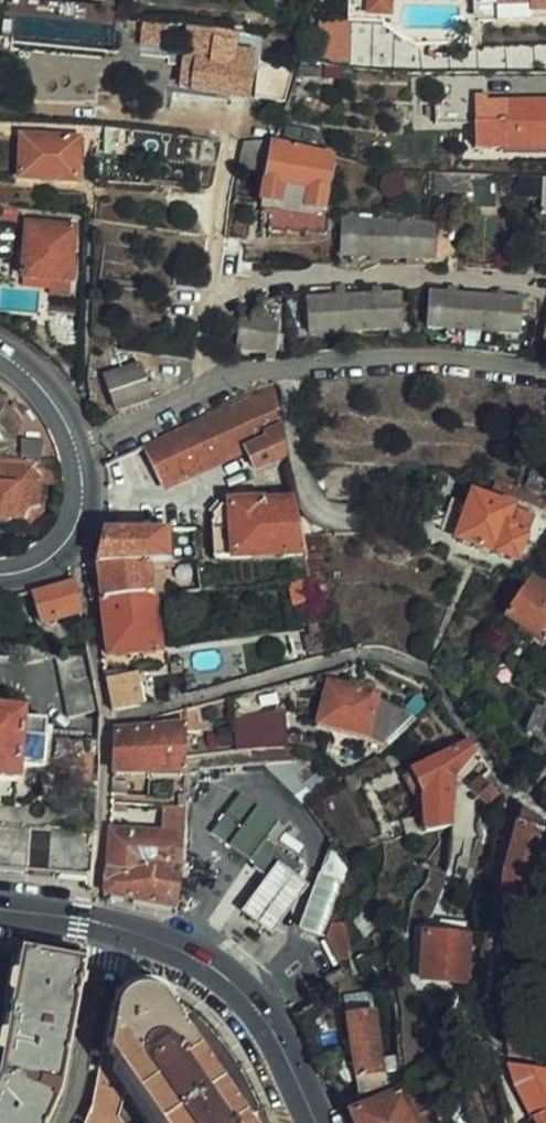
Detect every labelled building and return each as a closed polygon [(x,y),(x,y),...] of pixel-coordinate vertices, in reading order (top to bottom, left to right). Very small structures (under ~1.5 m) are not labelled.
[(380,22),(381,0),(348,0),(346,19),(380,22)] [(495,20),(494,0),(476,0),(477,20),(495,20)] [(495,20),(495,23),(545,21),(545,0),(494,0),(495,20)] [(16,44),(116,43),(116,1),(16,2),(16,44)] [(142,52),(192,57),(207,59),(209,34),(183,32),(144,29),(142,52)] [(412,45),(441,45),(440,29),(412,30),(412,45)] [(189,89),(249,97),(253,65),(238,63),(240,36),(209,34),(207,59),(192,57),(189,89)] [(316,34),(313,56),(340,60),(343,38),(316,34)] [(284,64),(259,60),(257,72),(282,76),(284,64)] [(453,104),(454,125),(472,125),(473,150),(545,150),(545,104),(453,104)] [(103,135),(99,139),(98,143),(99,148),(104,153),(109,153),(114,151),(117,146),(115,139),(110,135),(103,135)] [(77,141),(21,138),(20,182),(76,185),(77,141)] [(333,156),(277,143),(269,157),(260,204),(322,214),(333,156)] [(404,194),(405,185),(400,177),(393,174),(384,176),(380,181),(377,190),(382,197),(390,200),(396,200),(404,194)] [(407,176),(405,185),(423,186),(424,177),(407,176)] [(322,214),(260,204),(260,233),(324,237),(326,214),(322,214)] [(0,211),(0,222),(15,224),(16,213),(0,211)] [(51,228),(51,217),(30,215),(29,226),(51,228)] [(434,225),(342,222),(340,258),(433,262),(434,225)] [(75,231),(51,228),(29,226),(27,225),(22,280),(49,283),(48,299),(69,300),(75,231)] [(520,300),(429,294),(426,329),(517,336),(520,300)] [(398,295),(307,299),(309,337),(400,332),(398,295)] [(273,359),(275,336),(276,320),(239,316),(234,352),(273,359)] [(138,367),(104,378),(116,413),(150,400),(138,367)] [(286,458),(276,388),(227,410),(145,446),(164,487),(245,449),(255,472),(286,458)] [(111,448),(103,453),(105,467),(117,460),(111,448)] [(34,460),(54,461),(54,449),(30,449),(30,460),(34,460)] [(60,461),(54,461),(34,460),(33,466),(0,465),(0,524),(15,524),(16,520),(29,520),(31,522),(42,513),(41,510),(42,484),(63,484),(63,480),(60,461)] [(341,471),(322,471),(322,484),(340,485),(341,471)] [(515,487),(497,483),(494,493),(544,509),(545,510),(545,501),(539,497),(515,487)] [(545,521),(472,496),(457,542),(517,563),(525,540),(537,543),(545,521)] [(300,539),(294,504),(262,504),(262,501),(229,501),(229,505),(221,505),(215,519),(215,526),(212,526),(214,559),(303,555),(300,539)] [(165,532),(104,533),(99,568),(113,567),(146,565),(165,564),(165,532)] [(193,532),(165,532),(165,564),(171,564),(196,563),(193,532)] [(300,539),(303,555),(308,580),(324,578),(320,537),(300,539)] [(191,581),(198,580),(196,563),(171,564),(173,582),(191,581)] [(113,567),(99,568),(99,572),(102,603),(150,597),(146,565),(113,567)] [(192,593),(200,592),(198,580),(191,581),(192,593)] [(529,580),(504,616),(545,646),(545,591),(529,580)] [(313,604),(309,582),(289,586),(293,608),(313,604)] [(75,583),(35,594),(45,625),(82,615),(75,583)] [(182,615),(180,594),(163,596),(164,601),(165,617),(182,615)] [(164,601),(163,596),(153,597),(150,597),(102,603),(109,660),(160,654),(155,602),(164,601)] [(17,656),(17,666),(59,657),(71,718),(102,719),(102,715),(89,650),(63,656),(52,652),(38,648),(21,645),(17,636),(10,629),(0,627),(0,655),(17,656)] [(113,713),(146,706),(138,676),(118,679),(117,672),(106,675),(113,713)] [(388,745),(415,720),(377,704),(377,696),(329,683),(318,726),(368,739),(369,736),(388,745)] [(537,710),(545,714),(545,706),(540,703),(537,710)] [(534,768),(545,756),(545,714),(537,710),(526,734),(539,740),(523,758),(534,768)] [(97,793),(100,742),(48,737),(48,726),(26,725),(25,713),(0,711),(0,782),(19,784),(21,772),(44,774),(44,790),(58,790),(59,776),(69,776),(69,792),(97,793)] [(282,715),(233,721),(236,752),(253,752),(287,748),(282,715)] [(188,726),(153,730),(150,773),(187,774),(188,726)] [(153,730),(115,734),(113,744),(112,772),(150,773),(153,730)] [(455,778),(475,754),(465,742),(456,748),(409,771),(410,774),(421,793),(423,833),(451,827),(455,778)] [(328,761),(272,766),(311,806),(346,778),(328,761)] [(421,793),(410,774),(403,778),(413,797),(421,793)] [(481,777),(470,788),(488,806),(499,795),(481,777)] [(128,785),(111,784),(110,797),(128,797),(128,785)] [(231,788),(202,827),(267,875),(288,891),(296,880),(303,869),(265,842),(278,823),(231,788)] [(186,856),(187,808),(163,807),(161,835),(155,835),(155,855),(186,856)] [(520,811),(505,869),(503,894),(526,900),(538,904),(545,872),(545,842),(543,842),(545,827),(545,826),(534,819),(520,811)] [(92,880),(95,837),(0,830),(0,872),(92,880)] [(177,910),(186,856),(155,855),(155,835),(109,832),(107,872),(103,880),(103,894),(177,910)] [(303,932),(328,941),(352,861),(332,835),(303,932)] [(303,886),(296,880),(288,891),(267,875),(240,909),(269,931),(303,886)] [(503,894),(500,923),(519,928),(526,900),(503,894)] [(440,936),(437,936),(423,936),(420,983),(467,986),(467,982),(467,966),(468,952),(468,942),(469,939),(465,939),(466,926),(441,925),(440,936)] [(30,942),(28,954),(44,958),(87,966),(91,952),(30,942)] [(44,958),(28,954),(22,983),(16,1016),(76,1028),(87,966),(44,958)] [(237,1063),(213,1036),(182,1008),(175,1010),(163,997),(154,994),(144,992),(136,994),(126,1001),(119,1015),(111,1016),(105,1055),(95,1104),(87,1122),(265,1122),(237,1063)] [(16,1016),(4,1080),(0,1089),(0,1122),(52,1122),(63,1096),(76,1028),(16,1016)] [(358,1095),(404,1090),(403,1081),(400,1062),(379,1064),(374,1016),(349,1019),(358,1095)] [(509,1068),(514,1091),(532,1122),(545,1122),(545,1072),(509,1068)] [(426,1110),(411,1075),(403,1081),(404,1090),(415,1114),(426,1110)] [(354,1122),(413,1122),(410,1116),(400,1094),(351,1116),(354,1122)] [(415,1114),(410,1116),(413,1122),(419,1122),(430,1118),(426,1110),(415,1114)]
